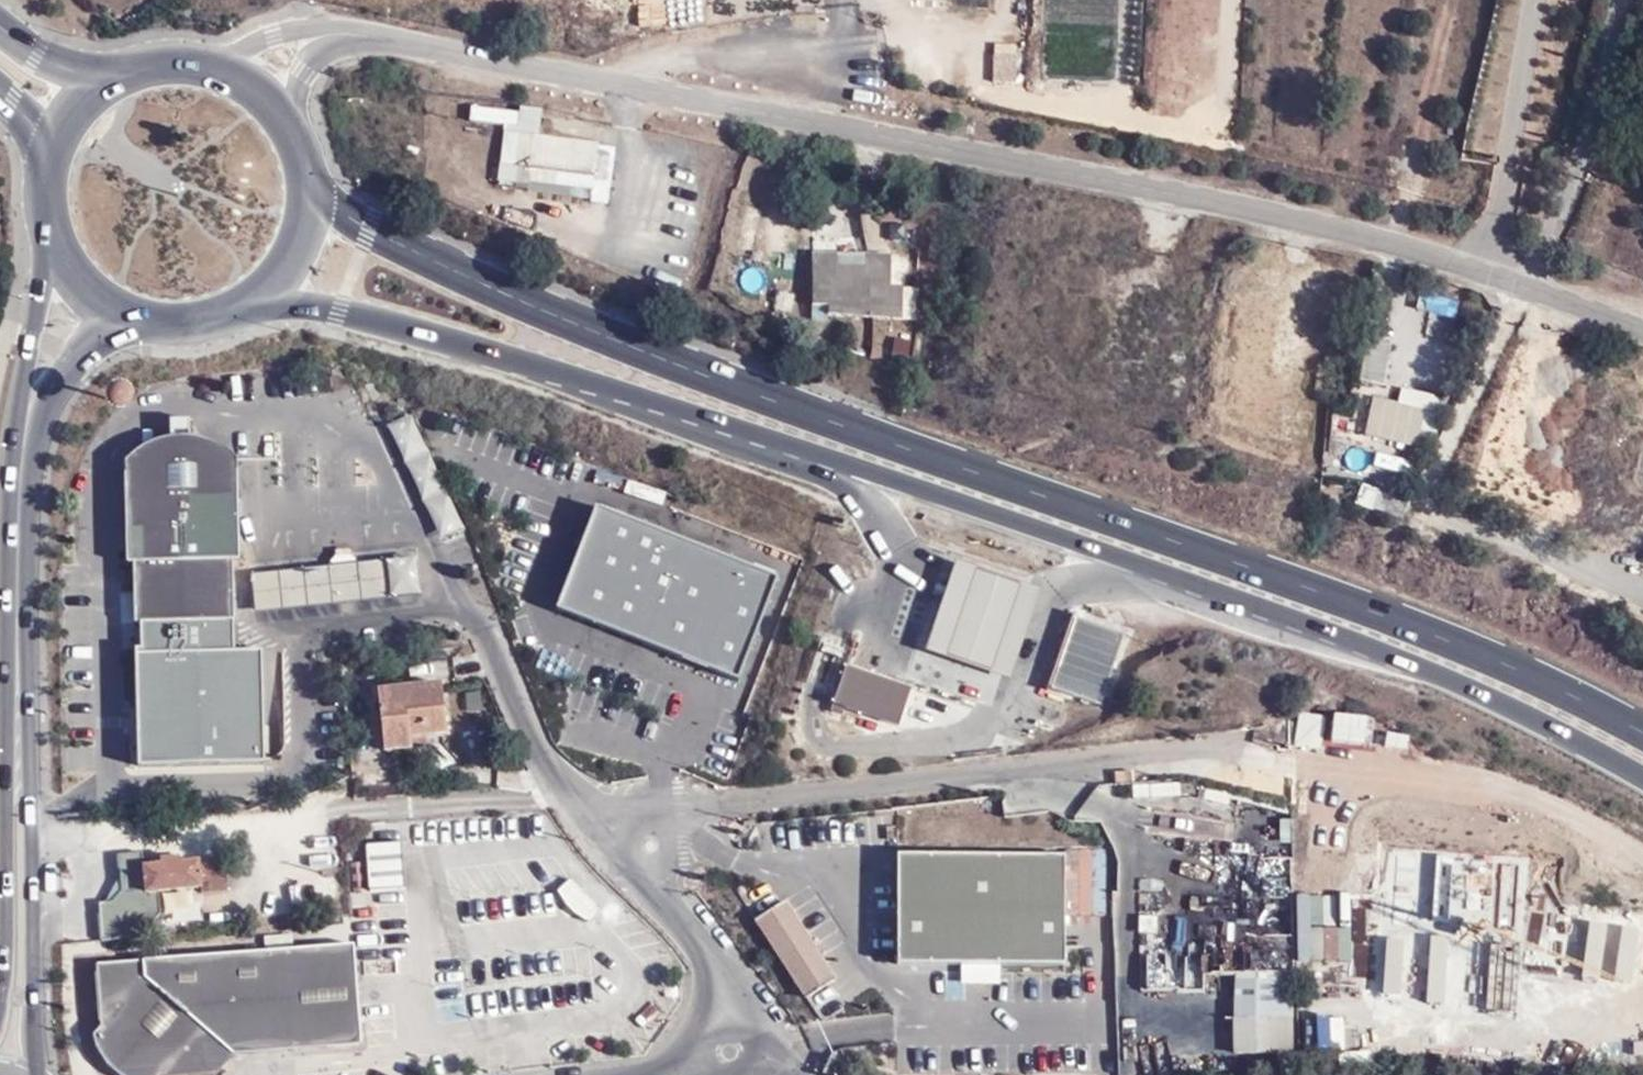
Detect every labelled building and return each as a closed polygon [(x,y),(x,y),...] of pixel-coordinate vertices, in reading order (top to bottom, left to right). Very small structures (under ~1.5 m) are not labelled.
[(1014,82),(1016,54),(994,52),(992,80),(1014,82)] [(610,142),(517,133),(513,180),(605,189),(610,142)] [(920,309),(920,272),(902,271),(901,281),(892,280),(869,277),(871,253),(871,247),(813,246),(810,297),(829,298),(828,307),(920,309)] [(869,277),(892,280),(892,254),(871,253),(869,277)] [(1380,339),(1373,378),(1397,382),(1404,344),(1380,339)] [(1368,428),(1380,430),(1379,433),(1430,443),(1437,408),(1450,411),(1453,396),(1415,388),(1414,395),(1373,387),(1368,428)] [(390,420),(435,536),(458,527),(413,411),(390,420)] [(138,766),(264,763),(260,651),(234,651),(205,652),(204,622),(233,621),(231,561),(238,561),(236,460),(224,451),(210,443),(195,438),(178,437),(163,440),(150,445),(137,452),(126,462),(128,563),(133,563),(135,623),(140,623),(141,649),(134,649),(138,766)] [(1503,493),(1508,477),(1493,472),(1488,487),(1503,493)] [(1522,482),(1508,477),(1503,493),(1517,498),(1522,482)] [(1354,500),(1374,509),(1383,490),(1363,481),(1354,500)] [(676,653),(729,674),(773,573),(670,532),(594,503),(549,604),(676,653)] [(420,592),(416,556),(253,573),(256,609),(420,592)] [(1043,585),(959,556),(946,591),(926,649),(1010,678),(1033,613),(1043,585)] [(1100,698),(1125,621),(1078,605),(1052,680),(1100,698)] [(204,622),(205,652),(234,651),(233,621),(204,622)] [(846,700),(898,719),(911,679),(847,657),(830,706),(842,710),(846,700)] [(389,754),(412,753),(411,737),(433,736),(449,736),(448,687),(410,688),(408,679),(371,682),(373,705),(385,706),(389,754)] [(411,737),(412,753),(432,754),(433,736),(411,737)] [(372,888),(413,886),(411,840),(371,841),(372,888)] [(162,864),(143,865),(142,853),(118,855),(121,891),(112,902),(98,904),(102,936),(102,941),(141,937),(160,914),(157,892),(201,888),(201,893),(228,890),(225,858),(180,862),(179,857),(161,859),(162,864)] [(1064,966),(1065,856),(898,856),(898,966),(1064,966)] [(558,887),(588,918),(603,903),(573,874),(558,887)] [(1361,944),(1364,889),(1334,888),(1330,944),(1361,944)] [(1421,894),(1364,889),(1361,944),(1358,990),(1515,999),(1519,901),(1449,897),(1432,889),(1421,894)] [(784,902),(756,920),(807,1000),(835,982),(842,993),(852,987),(825,943),(815,950),(784,902)] [(96,966),(101,1027),(94,1035),(99,1052),(110,1068),(118,1074),(215,1074),(233,1055),(361,1046),(353,946),(297,950),(96,966)] [(1249,1056),(1300,1055),(1299,1042),(1298,971),(1248,972),(1249,1056)]
